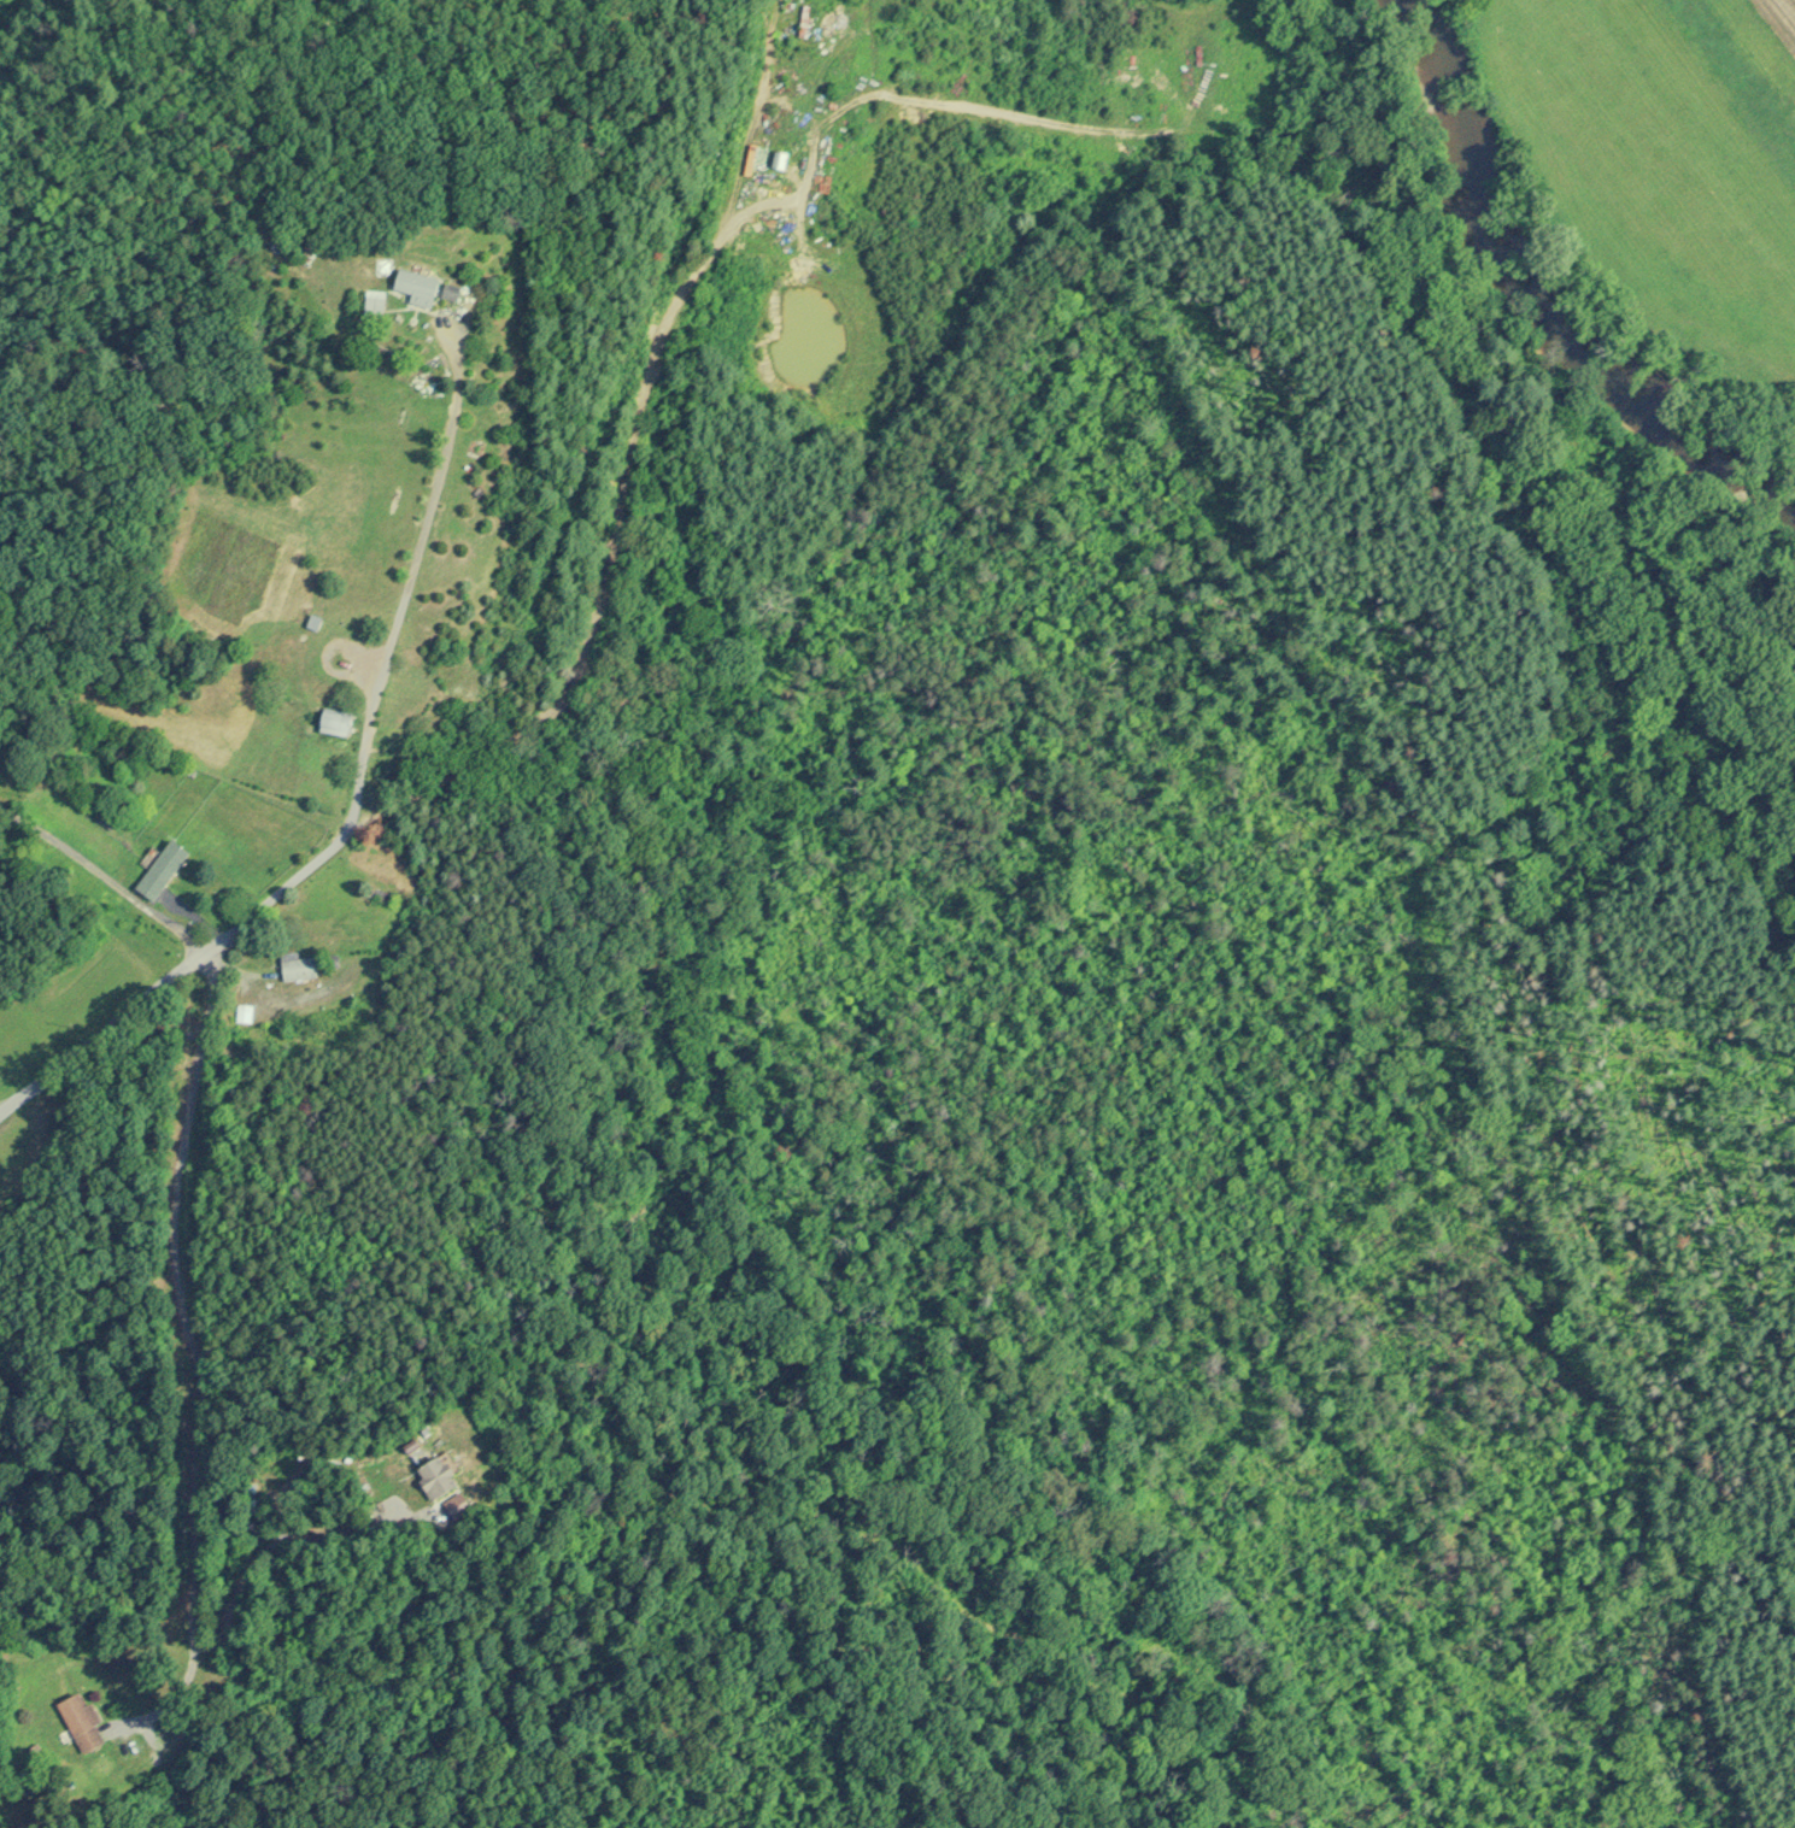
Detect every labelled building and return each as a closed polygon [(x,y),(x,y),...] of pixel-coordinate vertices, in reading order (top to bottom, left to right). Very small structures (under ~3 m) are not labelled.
[(771,169),(783,172),(788,156),(776,152),(771,169)] [(392,290),(412,295),(409,303),(430,309),(439,280),(399,269),(392,290)] [(461,289),(445,285),(442,297),(458,301),(461,289)] [(365,316),(383,317),(384,292),(365,291),(365,316)] [(348,734),(350,715),(321,712),(319,731),(348,734)] [(133,888),(151,902),(188,852),(170,839),(133,888)] [(281,953),(281,979),(315,978),(315,957),(297,957),(297,953),(281,953)] [(431,1501),(459,1484),(440,1454),(412,1472),(431,1501)] [(80,1754),(106,1741),(88,1703),(85,1704),(79,1692),(56,1702),(80,1754)]
